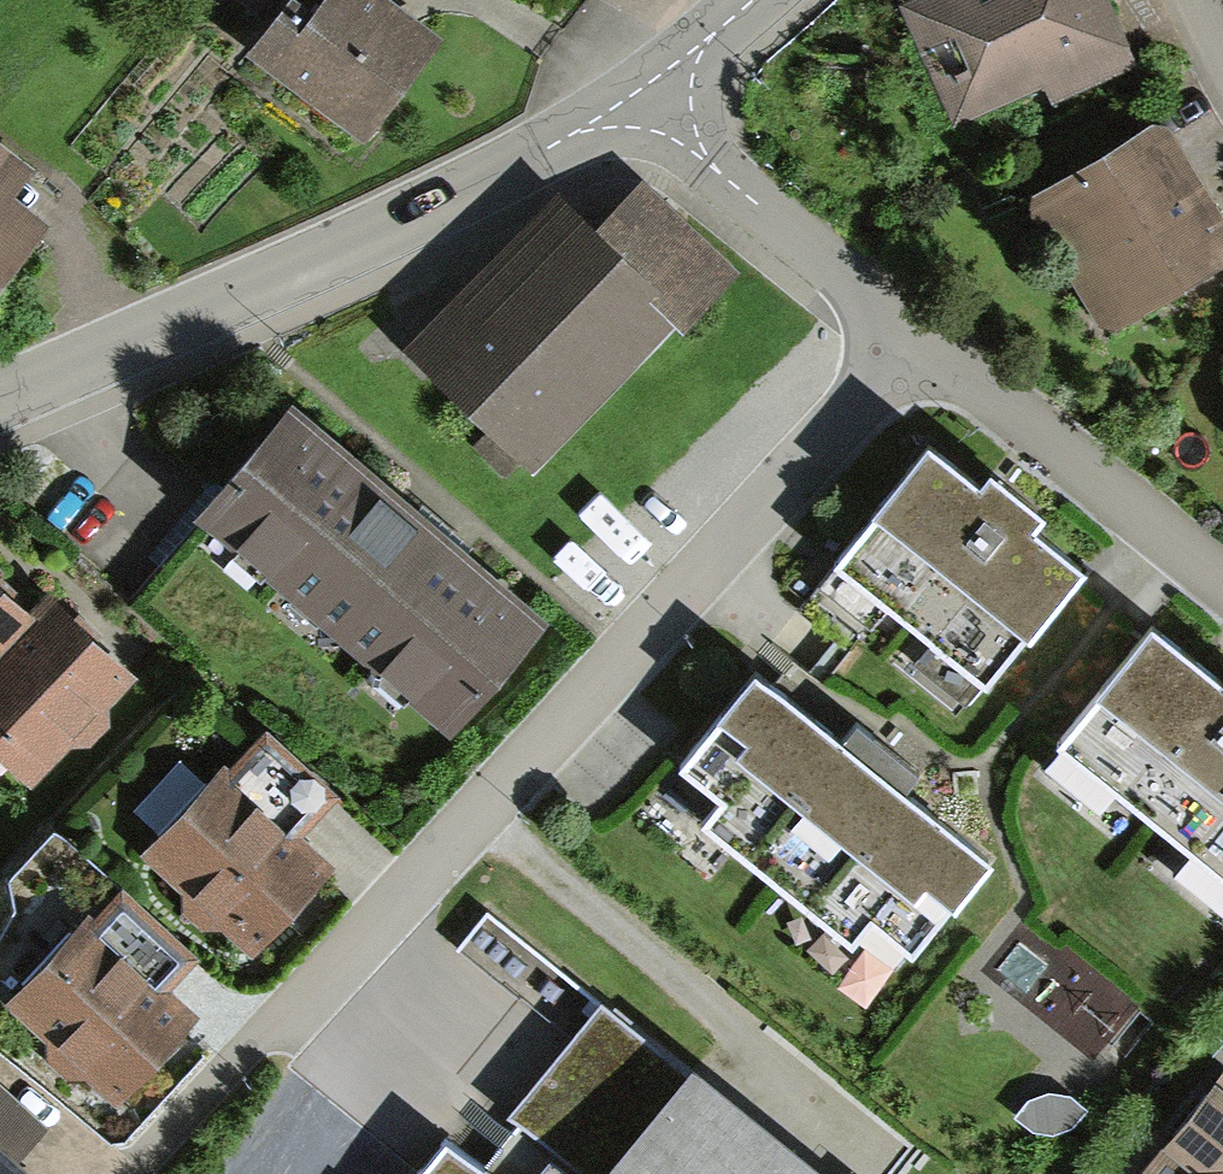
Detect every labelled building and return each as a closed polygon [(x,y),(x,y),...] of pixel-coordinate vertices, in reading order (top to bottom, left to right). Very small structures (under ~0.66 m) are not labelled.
[(317,20),(295,3),(264,45),(364,121),(425,41),(371,0),(333,0),(317,20)] [(918,20),(958,111),(1049,70),(1057,89),(1121,61),(1094,1),(1088,2),(1086,0),(937,0),(918,20)] [(1040,211),(1070,260),(1086,263),(1096,258),(1121,301),(1139,305),(1222,254),(1222,253),(1222,232),(1207,205),(1189,201),(1154,143),(1137,138),(1044,194),(1040,211)] [(0,203),(0,263),(30,226),(0,203)] [(583,222),(435,371),(492,428),(478,443),(507,472),(523,456),(504,437),(648,291),(679,321),(727,273),(656,206),(612,251),(583,222)] [(536,624),(289,412),(207,507),(454,719),(536,624)] [(834,560),(986,683),(1081,568),(929,444),(834,560)] [(32,625),(0,594),(0,658),(32,625)] [(32,625),(0,658),(0,727),(36,762),(66,731),(86,731),(97,720),(96,702),(122,673),(52,605),(32,625)] [(1057,741),(1222,876),(1222,682),(1152,624),(1057,741)] [(841,739),(756,670),(680,763),(721,797),(702,820),(852,942),(871,918),(912,952),(988,859),(904,790),(919,771),(856,721),(841,739)] [(220,930),(253,959),(332,870),(297,840),(336,796),(265,735),(232,772),(225,766),(142,860),(189,900),(189,919),(202,931),(220,930)] [(199,965),(123,890),(95,923),(89,918),(10,1011),(53,1048),(53,1066),(65,1077),(85,1077),(117,1108),(202,1022),(172,993),(199,965)] [(1029,928),(997,980),(1111,1050),(1143,999),(1029,928)] [(610,1011),(504,1141),(483,1167),(492,1173),(813,1173),(610,1011)] [(1140,1173),(1222,1173),(1222,1076),(1173,1139),(1170,1137),(1140,1173)] [(16,1167),(49,1129),(0,1088),(0,1173),(24,1173),(16,1167)] [(1032,1100),(1022,1114),(1034,1125),(1053,1128),(1069,1122),(1081,1110),(1068,1097),(1032,1100)] [(446,1137),(416,1173),(492,1173),(483,1167),(446,1137)]
